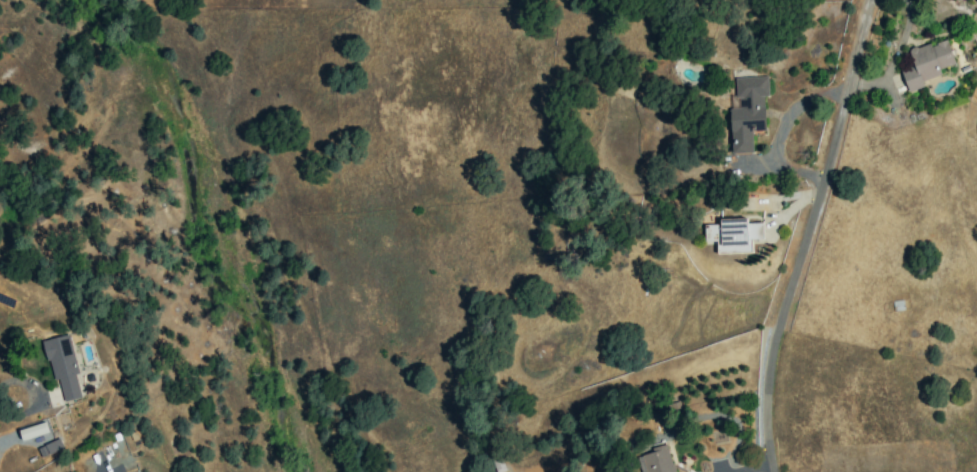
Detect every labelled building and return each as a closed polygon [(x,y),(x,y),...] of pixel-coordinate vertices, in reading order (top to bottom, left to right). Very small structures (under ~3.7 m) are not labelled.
[(900,70),(908,92),(923,87),(921,82),(941,75),(939,69),(954,64),(946,39),(908,52),(912,65),(900,70)] [(731,154),(752,153),(751,131),(765,131),(763,96),(768,96),(767,76),(734,78),(735,105),(729,106),(731,154)] [(762,239),(762,223),(746,224),(746,219),(719,219),(719,224),(704,225),(704,242),(716,241),(716,254),(751,253),(750,240),(762,239)] [(42,341),(51,381),(58,379),(63,402),(80,398),(75,375),(77,374),(68,335),(42,341)] [(19,430),(22,440),(48,433),(45,423),(19,430)] [(63,449),(59,439),(37,448),(41,458),(63,449)] [(641,471),(674,471),(667,446),(636,455),(641,471)]
